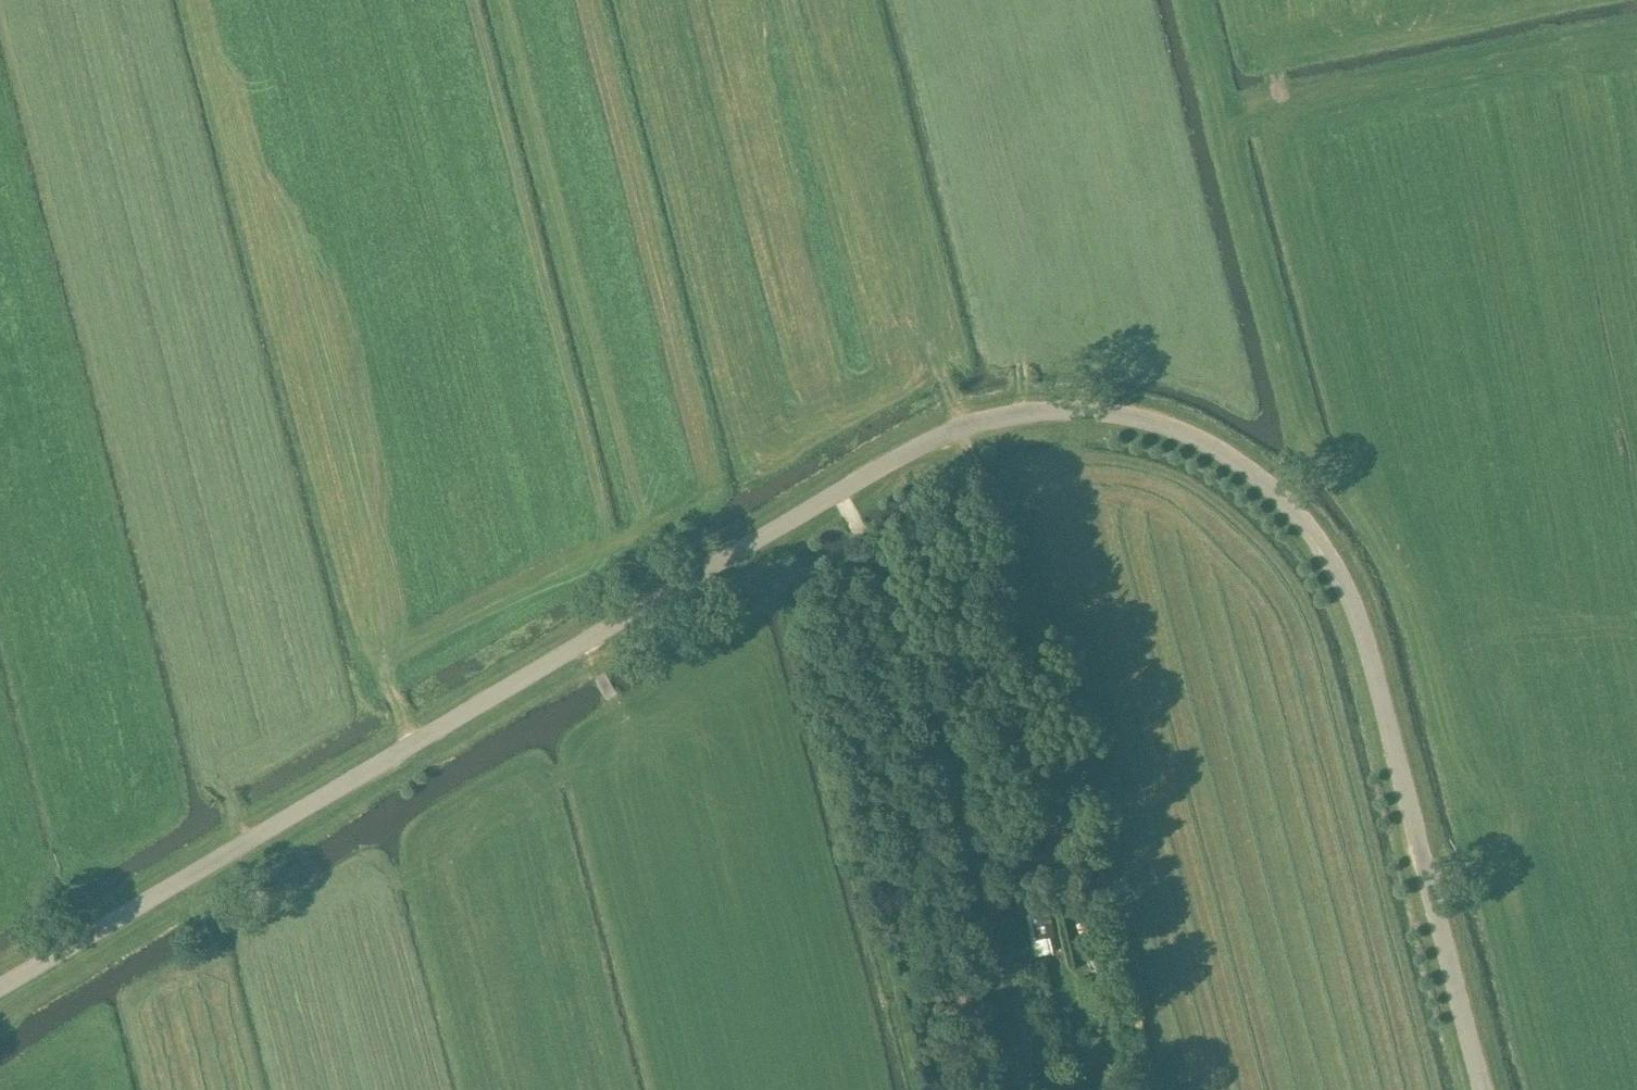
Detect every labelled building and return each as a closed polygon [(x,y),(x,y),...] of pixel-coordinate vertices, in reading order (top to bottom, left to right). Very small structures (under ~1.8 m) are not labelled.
[(1048,899),(1018,905),(1019,910),(1023,909),(1030,942),(1032,942),(1047,939),(1056,937),(1048,899)]
